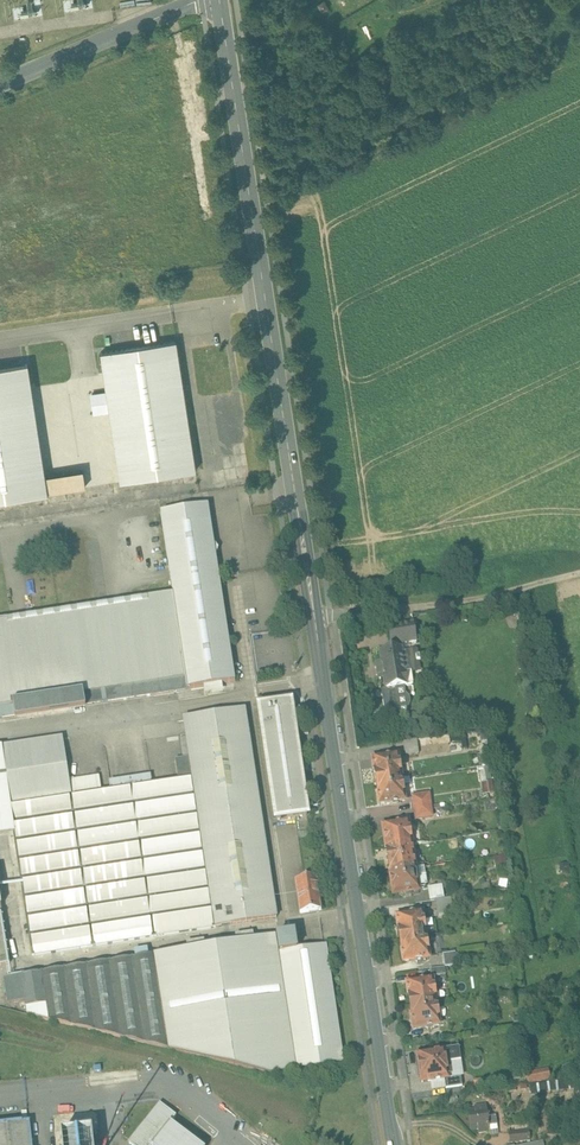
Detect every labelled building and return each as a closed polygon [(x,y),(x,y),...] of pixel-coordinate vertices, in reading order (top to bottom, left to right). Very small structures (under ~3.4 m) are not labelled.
[(153,234),(154,245),(179,242),(177,231),(153,234)] [(176,341),(100,352),(120,482),(196,471),(176,341)] [(0,368),(0,501),(47,494),(47,493),(86,487),(84,474),(45,480),(28,364),(0,368)] [(208,506),(161,513),(188,688),(235,681),(208,506)] [(0,621),(0,718),(188,689),(174,595),(0,621)] [(414,623),(388,627),(391,645),(400,644),(417,641),(414,623)] [(400,644),(393,645),(394,649),(381,651),(382,662),(377,663),(380,679),(385,678),(386,688),(382,689),(387,720),(390,719),(399,718),(402,717),(397,687),(407,686),(407,685),(413,684),(410,666),(419,665),(419,662),(420,661),(420,657),(418,657),(417,649),(405,651),(406,655),(403,655),(402,648),(401,648),(400,644)] [(291,704),(260,708),(277,820),(308,815),(291,704)] [(245,709),(184,718),(190,757),(215,927),(277,917),(245,709)] [(399,718),(390,719),(392,731),(401,730),(399,718)] [(215,927),(190,757),(176,759),(179,779),(102,790),(99,776),(69,780),(62,737),(1,747),(14,833),(32,955),(124,941),(124,943),(134,941),(134,939),(215,927)] [(417,739),(404,741),(406,755),(419,753),(417,739)] [(0,747),(0,835),(14,833),(1,747),(0,747)] [(398,755),(391,756),(385,757),(379,758),(373,759),(374,766),(376,782),(402,778),(400,769),(401,769),(400,763),(399,763),(398,755)] [(482,766),(482,778),(490,778),(490,766),(482,766)] [(402,778),(376,782),(379,798),(380,805),(386,804),(392,803),(398,802),(405,801),(404,793),(405,793),(404,787),(403,787),(402,778)] [(484,793),(494,791),(493,779),(482,781),(484,793)] [(429,794),(413,797),(415,811),(431,809),(429,794)] [(431,809),(415,811),(417,819),(432,817),(431,809)] [(401,823),(395,824),(396,824),(383,826),(383,828),(384,836),(385,836),(387,849),(412,845),(411,836),(410,830),(408,822),(401,823)] [(412,845),(387,849),(387,855),(388,859),(390,873),(416,869),(412,845)] [(416,869),(390,873),(392,886),(393,893),(394,895),(406,893),(406,894),(412,893),(419,891),(418,884),(419,883),(418,877),(417,877),(416,869)] [(316,878),(295,881),(300,913),(321,910),(316,878)] [(430,901),(444,899),(442,887),(428,889),(430,901)] [(10,963),(0,898),(0,964),(10,963)] [(451,898),(437,900),(439,915),(453,913),(451,898)] [(426,936),(424,927),(425,927),(424,920),(423,920),(422,913),(415,914),(415,913),(409,914),(410,915),(404,916),(404,915),(397,916),(398,923),(400,940),(426,936)] [(277,936),(155,955),(170,1050),(270,1074),(297,1070),(279,953),(277,936)] [(427,944),(426,936),(400,940),(403,955),(403,956),(404,962),(411,961),(410,961),(416,960),(417,961),(422,960),(422,959),(429,958),(428,951),(429,950),(428,944),(427,944)] [(326,946),(279,953),(297,1070),(344,1063),(326,946)] [(455,953),(443,955),(445,967),(457,965),(455,953)] [(155,955),(41,972),(49,1020),(170,1050),(155,955)] [(444,968),(430,970),(431,977),(446,975),(444,968)] [(41,972),(5,978),(9,1004),(25,1001),(27,1015),(49,1020),(41,972)] [(432,980),(425,981),(425,980),(419,981),(420,982),(407,983),(410,1006),(436,1002),(435,994),(436,994),(435,987),(434,987),(432,980)] [(436,1002),(410,1006),(414,1029),(426,1027),(426,1028),(432,1027),(432,1026),(439,1025),(438,1017),(439,1017),(438,1011),(437,1011),(436,1002)] [(513,1018),(514,1028),(532,1026),(530,1016),(513,1018)] [(459,1047),(443,1049),(443,1051),(418,1055),(422,1082),(445,1079),(452,1078),(450,1062),(461,1061),(459,1047)] [(529,1082),(551,1078),(549,1067),(527,1071),(529,1082)] [(452,1078),(445,1079),(446,1088),(462,1085),(461,1077),(452,1078)] [(532,1085),(533,1092),(576,1088),(575,1081),(532,1085)] [(160,1103),(129,1142),(133,1144),(153,1144),(171,1123),(176,1116),(160,1103)] [(487,1104),(475,1106),(475,1109),(469,1110),(472,1128),(478,1127),(479,1131),(490,1129),(490,1125),(497,1124),(495,1115),(488,1116),(487,1104)] [(0,1126),(0,1144),(32,1144),(29,1123),(0,1126)] [(153,1144),(198,1144),(171,1123),(153,1144)] [(529,1130),(510,1132),(511,1141),(530,1138),(529,1130)] [(61,1136),(62,1144),(93,1144),(91,1132),(61,1136)]
